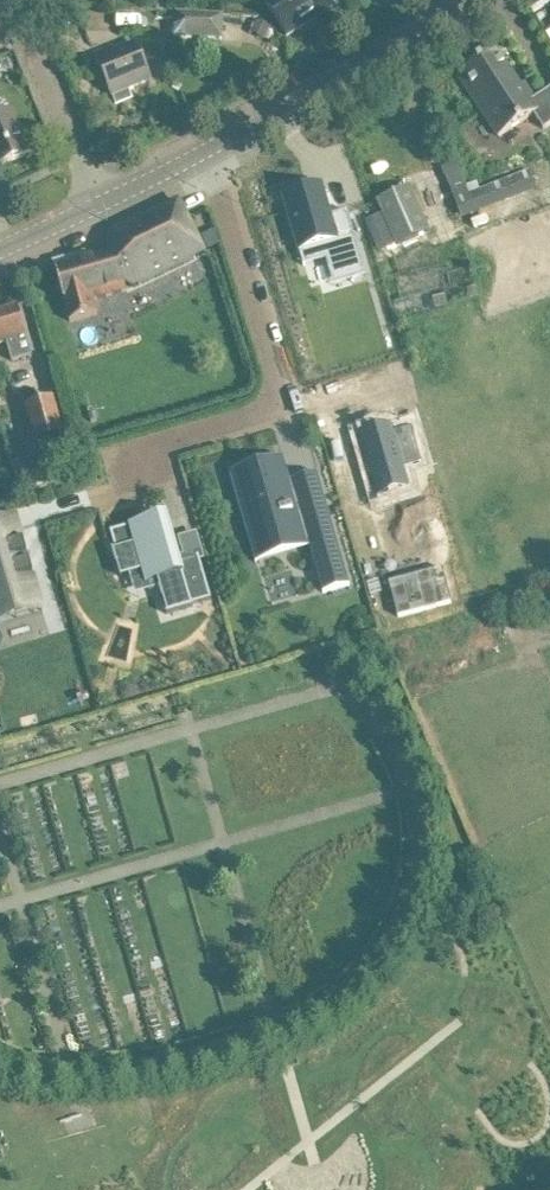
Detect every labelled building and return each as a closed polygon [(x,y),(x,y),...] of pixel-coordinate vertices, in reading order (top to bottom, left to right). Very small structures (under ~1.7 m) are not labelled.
[(264,0),(287,36),(308,23),(306,19),(329,4),(326,0),(265,0),(264,0)] [(534,14),(549,3),(549,0),(531,0),(526,3),(534,14)] [(223,40),(224,16),(176,14),(175,37),(223,40)] [(116,103),(133,96),(130,88),(145,81),(138,64),(144,61),(136,44),(115,53),(113,48),(96,55),(116,103)] [(544,129),(549,126),(549,89),(534,100),(524,84),(520,87),(496,50),(459,75),(500,137),(534,114),(544,129)] [(11,111),(10,109),(9,107),(8,105),(7,104),(6,102),(1,101),(0,101),(0,166),(31,154),(13,110),(11,111)] [(443,171),(462,219),(539,189),(531,170),(468,194),(457,165),(443,171)] [(322,186),(284,197),(300,252),(326,244),(337,280),(365,272),(347,212),(331,217),(322,186)] [(429,232),(410,189),(380,202),(399,246),(429,232)] [(180,203),(179,202),(111,235),(111,236),(121,231),(129,249),(117,255),(116,254),(116,253),(114,254),(115,255),(56,271),(70,322),(98,314),(94,300),(127,291),(125,284),(130,283),(132,287),(138,284),(139,287),(195,259),(194,257),(204,252),(188,220),(179,225),(170,208),(180,203)] [(19,308),(0,314),(0,344),(6,342),(12,362),(33,355),(19,308)] [(65,436),(55,399),(27,407),(38,444),(65,436)] [(393,427),(361,436),(376,491),(409,482),(404,465),(422,460),(412,427),(394,432),(393,427)] [(276,459),(229,473),(255,561),(309,545),(315,563),(344,563),(319,477),(284,487),(276,459)] [(193,605),(212,600),(199,557),(180,562),(167,516),(111,532),(116,549),(112,550),(121,578),(143,572),(147,583),(157,580),(167,614),(194,607),(193,605)] [(0,530),(0,612),(29,603),(21,577),(23,577),(19,563),(17,563),(15,557),(17,556),(13,543),(4,545),(0,530)] [(346,574),(324,593),(350,585),(347,574),(346,574)] [(438,610),(428,578),(374,594),(383,626),(438,610)]
